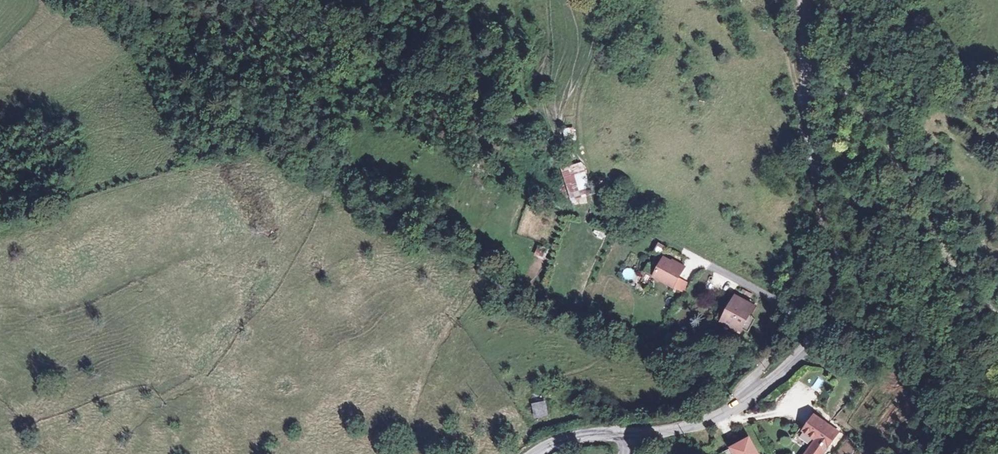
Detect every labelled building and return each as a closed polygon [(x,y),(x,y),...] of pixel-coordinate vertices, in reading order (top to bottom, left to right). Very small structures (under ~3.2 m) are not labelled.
[(565,128),(565,139),(576,138),(575,127),(565,128)] [(563,167),(570,200),(590,197),(584,163),(563,167)] [(653,278),(675,289),(686,267),(680,264),(684,255),(660,243),(656,252),(664,255),(653,278)] [(547,250),(537,246),(533,257),(543,260),(547,250)] [(622,270),(625,280),(634,277),(631,267),(622,270)] [(757,306),(733,295),(722,320),(746,330),(757,306)] [(546,401),(532,404),(535,418),(550,415),(546,401)] [(767,415),(767,405),(753,405),(753,415),(767,415)] [(816,413),(802,430),(812,439),(800,453),(822,453),(840,433),(816,413)] [(733,453),(759,453),(753,437),(730,446),(733,453)]
